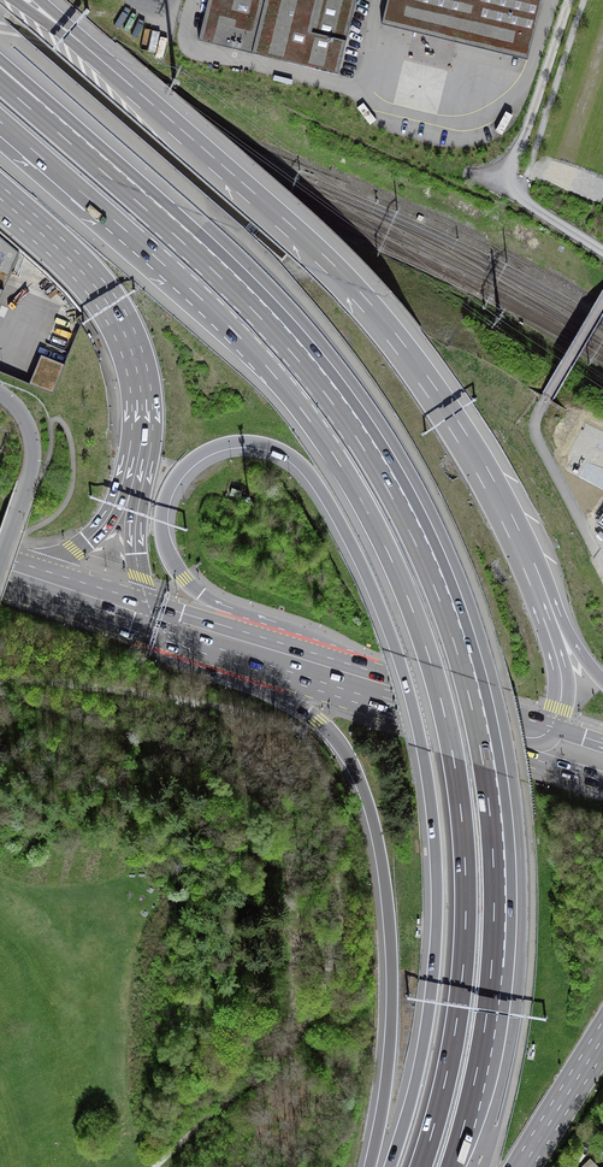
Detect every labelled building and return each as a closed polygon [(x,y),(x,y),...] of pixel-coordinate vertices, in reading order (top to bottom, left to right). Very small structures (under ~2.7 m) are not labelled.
[(198,40),(338,74),(356,0),(208,0),(198,40)] [(381,24),(528,60),(542,0),(387,0),(381,24)] [(18,252),(0,238),(0,295),(18,252)] [(63,364),(41,355),(30,382),(52,391),(63,364)] [(241,491),(232,488),(230,495),(239,498),(241,491)]
